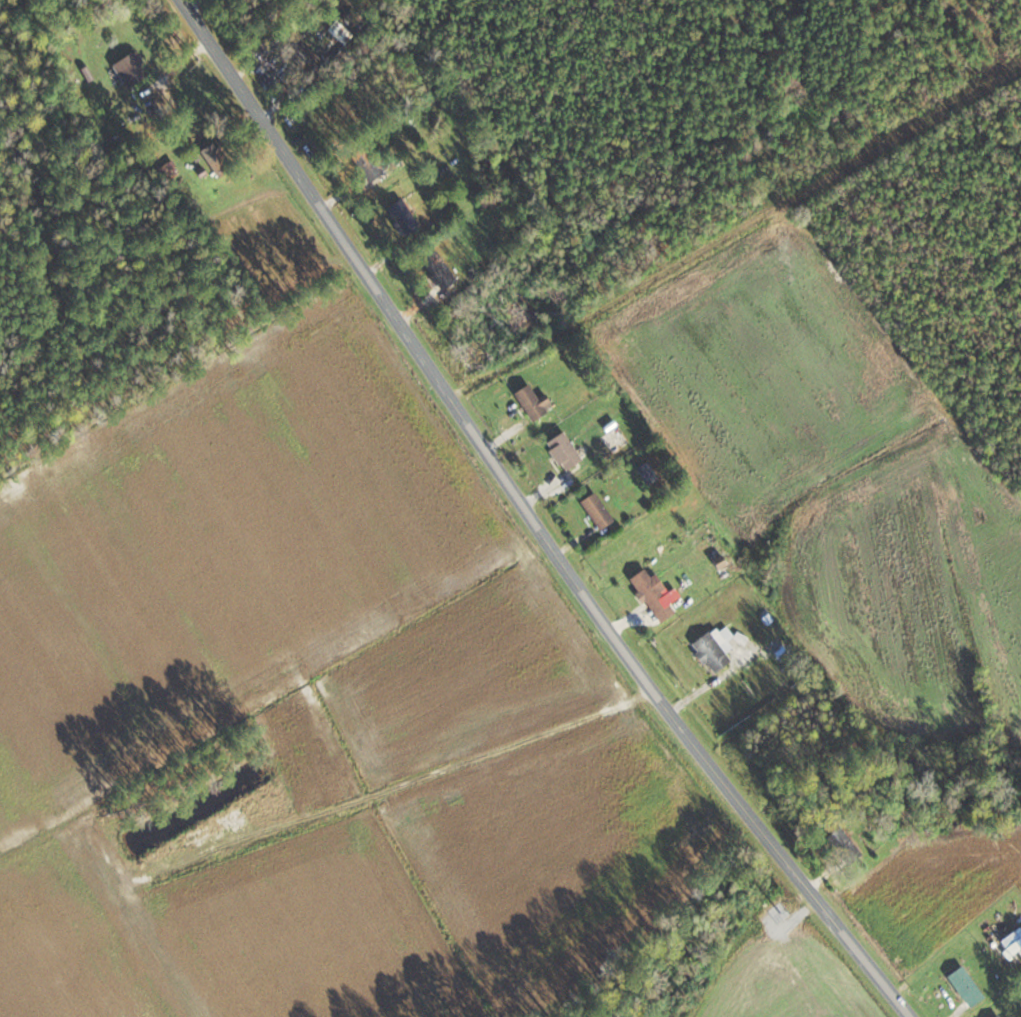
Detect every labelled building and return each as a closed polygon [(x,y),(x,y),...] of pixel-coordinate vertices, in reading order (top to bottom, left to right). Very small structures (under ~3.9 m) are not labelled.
[(306,71),(318,56),(296,36),(283,51),(306,71)] [(112,65),(128,89),(150,75),(134,51),(112,65)] [(370,182),(385,172),(365,143),(350,154),(370,182)] [(157,170),(163,182),(179,174),(172,162),(157,170)] [(423,225),(405,196),(386,208),(404,237),(423,225)] [(421,260),(440,291),(457,281),(437,250),(421,260)] [(546,395),(538,399),(529,384),(514,393),(532,422),(554,408),(546,395)] [(545,443),(563,472),(582,461),(565,431),(545,443)] [(598,530),(614,522),(597,491),(581,500),(598,530)] [(675,602),(650,564),(630,578),(654,615),(675,602)] [(691,644),(712,676),(732,663),(725,652),(733,647),(729,641),(734,637),(728,628),(719,634),(716,628),(691,644)] [(825,840),(851,865),(864,852),(839,827),(825,840)] [(948,977),(971,1008),(986,997),(962,966),(948,977)]
